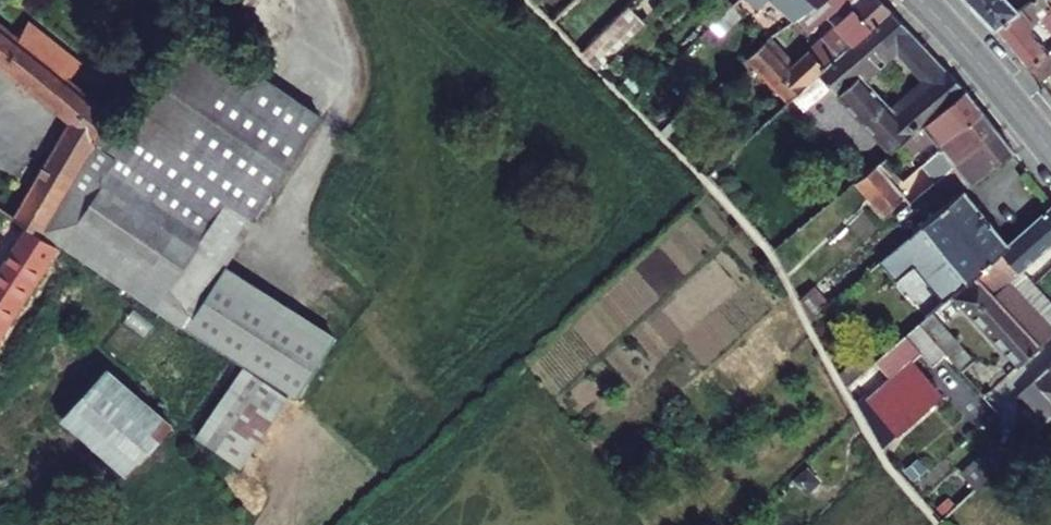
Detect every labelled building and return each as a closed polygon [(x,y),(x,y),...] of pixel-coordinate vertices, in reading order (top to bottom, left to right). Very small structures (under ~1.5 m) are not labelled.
[(624,0),(565,0),(547,18),(557,29),(567,20),(577,31),(568,40),(576,49),(619,7),(625,1),(624,0)] [(704,23),(718,38),(713,45),(718,49),(769,0),(728,0),(704,23)] [(884,8),(874,0),(809,0),(834,26),(849,40),(884,8)] [(987,27),(1009,12),(1001,0),(963,0),(987,27)] [(1050,41),(1050,21),(1034,0),(1025,0),(1009,12),(987,27),(1023,69),(1043,53),(1029,35),(1040,28),(1050,41)] [(1050,21),(1050,0),(1034,0),(1050,21)] [(590,63),(633,20),(619,7),(576,49),(590,63)] [(88,62),(35,17),(23,32),(76,76),(88,62)] [(117,147),(110,143),(51,233),(75,249),(197,328),(337,116),(198,25),(117,147)] [(849,40),(834,26),(821,39),(836,53),(849,40)] [(836,53),(821,39),(806,52),(820,67),(836,53)] [(742,61),(782,103),(820,67),(806,52),(801,47),(784,63),(764,41),(742,61)] [(959,87),(873,161),(885,174),(905,156),(911,164),(976,108),(959,87)] [(945,164),(990,126),(976,108),(911,164),(927,181),(945,164)] [(961,182),(1005,144),(990,126),(945,164),(961,182)] [(873,184),(880,178),(885,174),(873,161),(862,170),(873,184)] [(849,181),(861,195),(873,184),(862,170),(849,181)] [(876,213),(896,197),(880,178),(873,184),(861,195),(876,213)] [(940,250),(980,215),(957,186),(868,265),(879,278),(910,250),(917,257),(933,243),(940,250)] [(910,195),(917,189),(914,186),(907,191),(910,195)] [(915,200),(922,194),(917,189),(910,195),(915,200)] [(1048,198),(1001,241),(968,271),(988,293),(1050,238),(1050,202),(1048,198)] [(938,280),(907,308),(915,318),(945,291),(968,271),(1001,241),(980,215),(940,250),(948,260),(931,274),(938,280)] [(75,249),(51,233),(26,216),(11,238),(31,251),(4,290),(0,288),(0,362),(75,249)] [(1010,362),(1032,342),(988,293),(968,271),(945,291),(1010,362)] [(889,372),(859,398),(879,440),(895,425),(894,422),(886,413),(894,406),(902,414),(937,384),(910,353),(919,345),(932,358),(944,346),(942,343),(915,318),(875,354),(889,372)] [(983,372),(952,335),(942,343),(944,346),(972,380),(983,372)] [(1050,408),(1050,356),(1025,379),(1050,408)] [(107,361),(58,414),(123,474),(172,421),(107,361)] [(886,413),(894,422),(902,414),(894,406),(886,413)]
